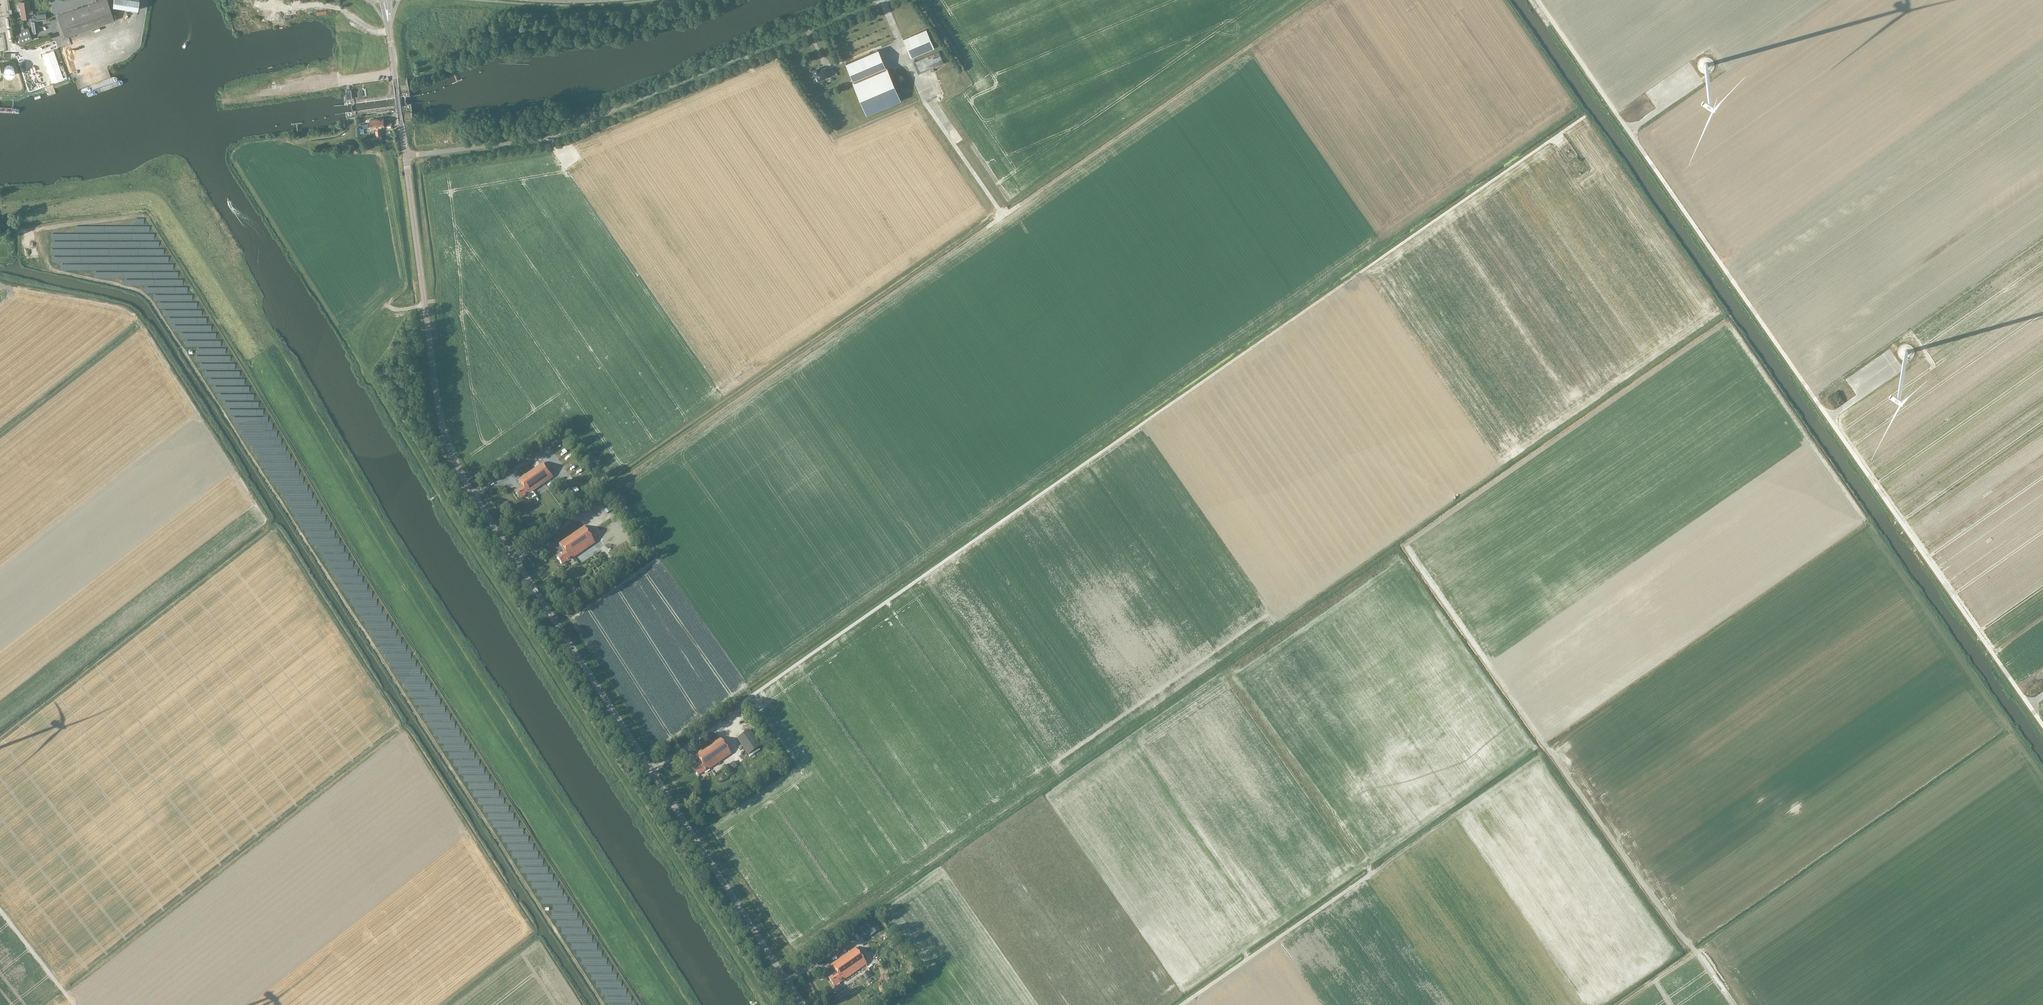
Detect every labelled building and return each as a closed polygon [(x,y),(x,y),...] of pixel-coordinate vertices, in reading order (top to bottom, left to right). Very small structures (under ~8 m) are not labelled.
[(57,15),(65,37),(114,20),(107,0),(100,0),(57,15)] [(113,6),(138,10),(139,0),(113,0),(113,6)] [(33,10),(30,11),(28,1),(19,2),(22,19),(31,18),(31,22),(30,22),(32,33),(39,32),(38,21),(46,20),(45,14),(36,15),(32,16),(31,14),(33,14),(33,10)] [(12,27),(17,44),(32,39),(28,28),(24,29),(22,24),(12,27)] [(934,47),(926,29),(903,39),(911,57),(934,47)] [(54,48),(40,53),(47,78),(62,74),(54,48)] [(845,63),(867,114),(900,100),(878,49),(845,63)] [(943,63),(938,51),(913,62),(918,74),(943,63)] [(14,72),(14,71),(14,70),(14,69),(13,68),(13,67),(12,66),(11,66),(10,65),(9,65),(7,65),(6,66),(4,67),(4,68),(3,69),(3,71),(3,72),(4,73),(5,74),(5,75),(7,76),(9,76),(11,76),(12,76),(13,75),(13,74),(14,73),(14,72)] [(819,69),(819,68),(812,70),(815,78),(816,77),(818,81),(831,76),(827,67),(823,68),(823,67),(819,69)] [(384,118),(377,119),(378,135),(379,135),(380,141),(382,140),(381,134),(381,130),(382,130),(381,126),(385,126),(385,125),(391,124),(392,124),(390,118),(384,119),(384,118)] [(377,119),(369,120),(370,128),(376,127),(376,130),(375,130),(376,135),(378,135),(377,119)] [(361,128),(359,128),(360,134),(364,133),(363,128),(369,127),(368,123),(360,124),(361,128)] [(528,495),(554,477),(544,463),(518,481),(523,488),(516,493),(521,499),(527,494),(528,495)] [(570,561),(595,543),(584,527),(559,544),(566,553),(558,558),(562,565),(569,560),(570,561)] [(737,739),(748,755),(761,746),(750,730),(737,739)] [(704,773),(731,754),(720,737),(695,755),(700,762),(693,768),(698,776),(703,772),(704,773)] [(873,921),(863,927),(870,937),(879,930),(873,921)] [(839,983),(867,964),(855,947),(831,965),(836,973),(828,978),(834,986),(839,983)]
